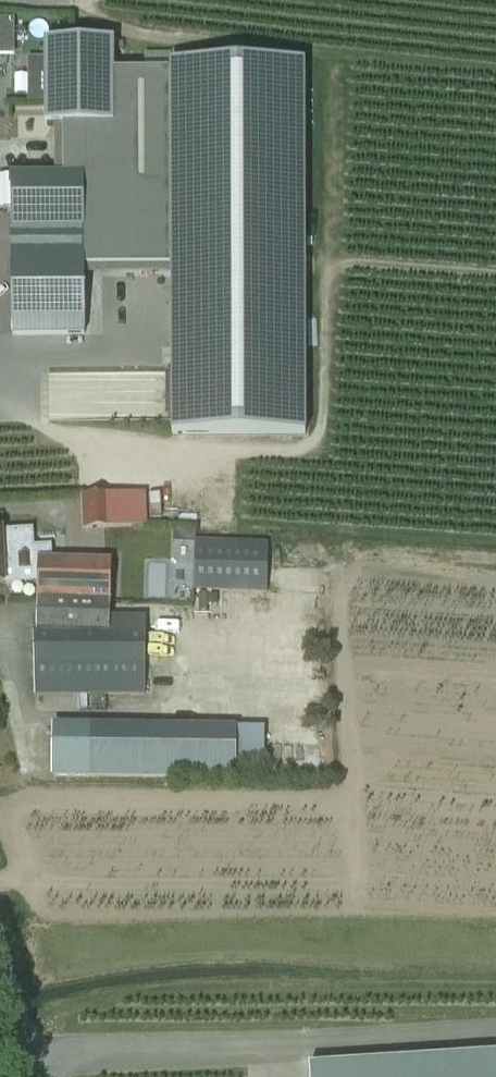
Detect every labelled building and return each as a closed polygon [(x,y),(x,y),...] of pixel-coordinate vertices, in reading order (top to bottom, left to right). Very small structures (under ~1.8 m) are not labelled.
[(13,54),(14,19),(0,19),(0,54),(13,54)] [(11,210),(11,336),(84,336),(84,267),(171,267),(171,71),(114,71),(114,39),(45,40),(46,125),(63,125),(63,175),(0,175),(0,210),(11,210)] [(171,60),(171,71),(171,267),(172,434),(307,434),(305,60),(171,60)] [(112,531),(111,561),(171,562),(171,530),(145,529),(144,495),(81,498),(82,531),(106,532),(106,531),(112,531)] [(161,519),(160,495),(148,496),(149,519),(161,519)] [(33,557),(32,543),(3,544),(3,530),(0,530),(0,559),(33,557)] [(194,591),(267,593),(268,541),(195,539),(194,591)] [(171,562),(111,561),(82,560),(44,558),(37,558),(37,568),(33,569),(33,557),(0,559),(0,585),(5,585),(36,585),(36,633),(33,633),(34,696),(147,696),(147,633),(145,633),(146,616),(110,615),(110,604),(170,605),(171,562)] [(144,728),(132,728),(131,777),(236,779),(237,737),(237,727),(144,725),(144,728)] [(91,777),(91,727),(54,727),(54,776),(91,777)] [(309,1067),(310,1076),(495,1076),(495,1055),(309,1067)]
